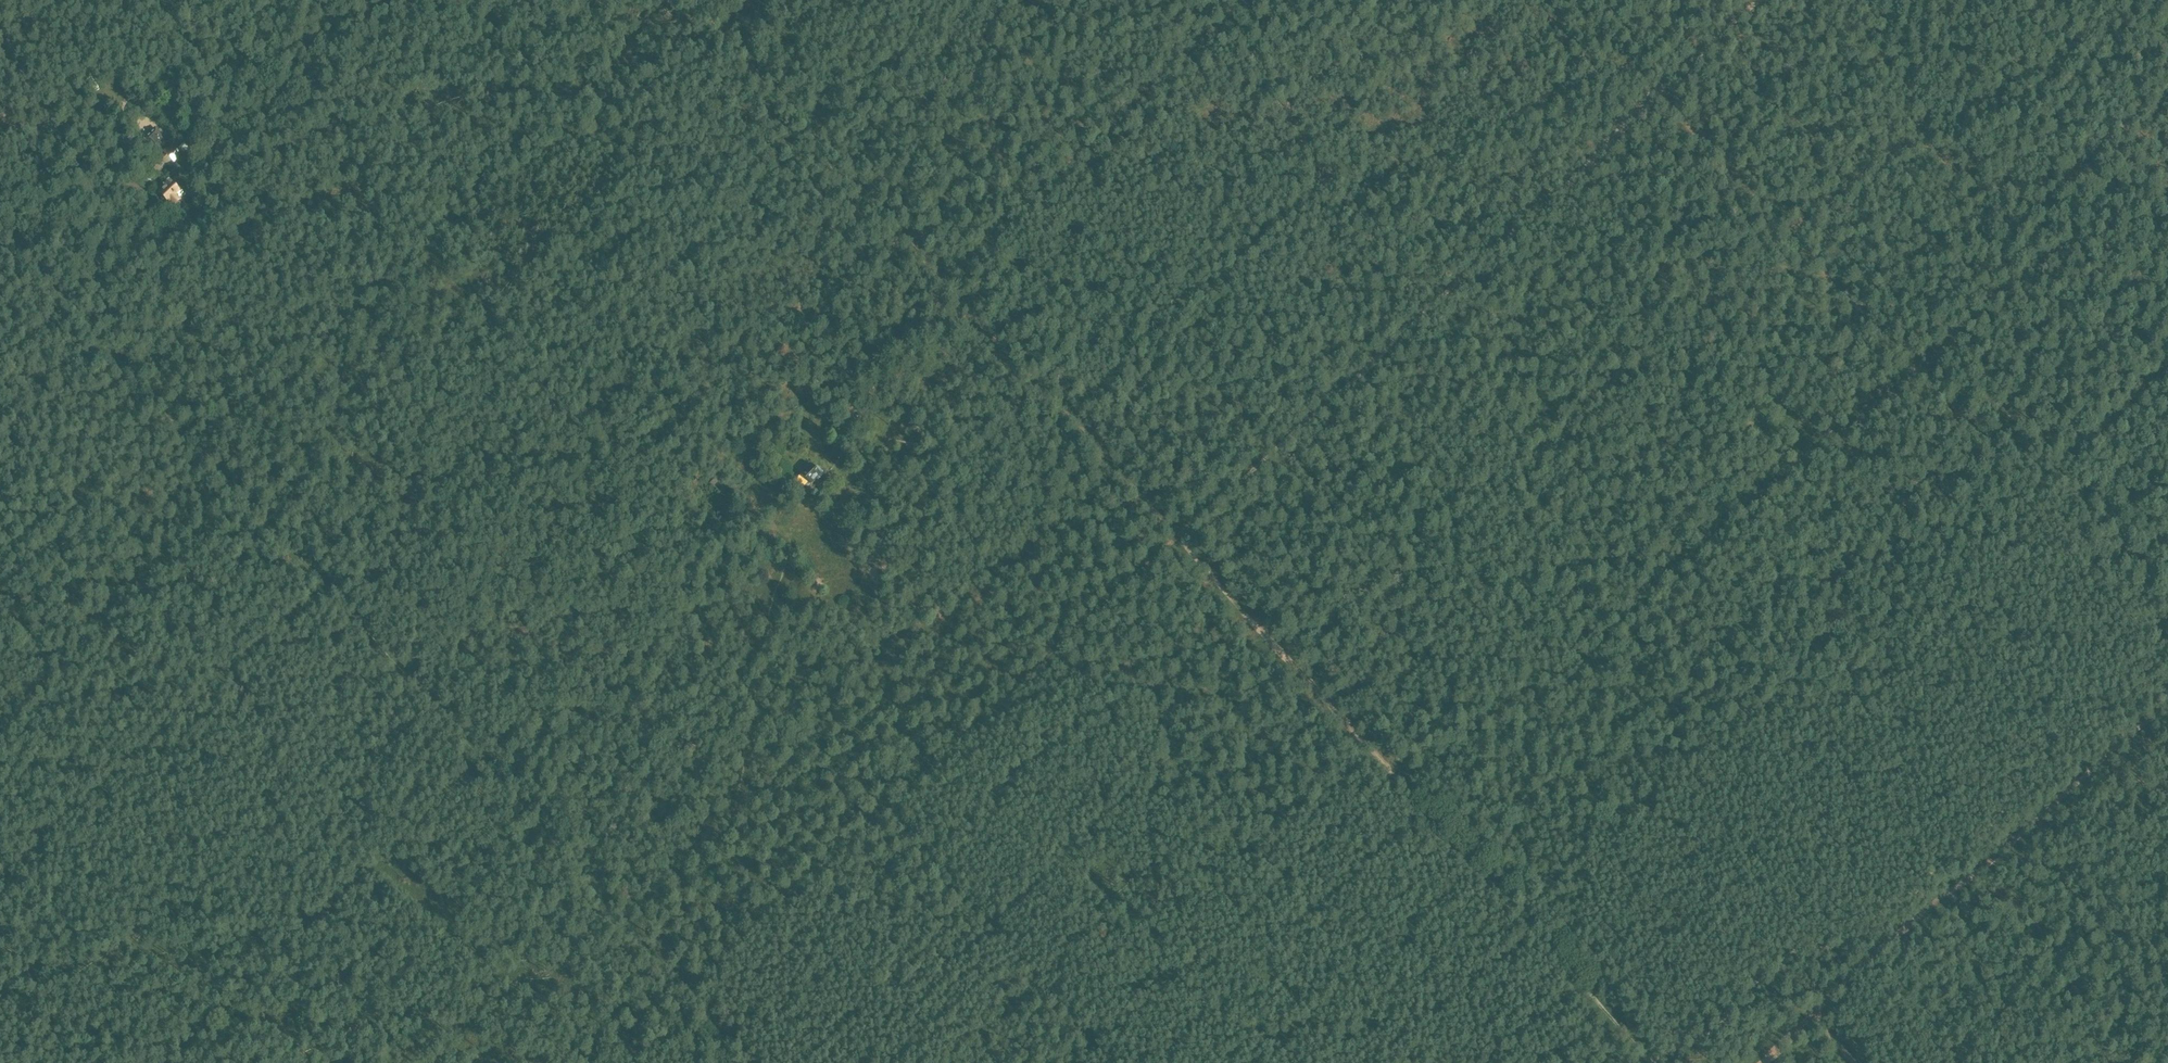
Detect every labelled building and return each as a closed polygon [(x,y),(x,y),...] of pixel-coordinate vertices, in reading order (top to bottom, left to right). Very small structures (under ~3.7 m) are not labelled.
[(186,120),(193,127),(196,124),(189,117),(186,120)] [(145,139),(156,150),(166,140),(156,129),(145,139)] [(173,144),(163,154),(171,161),(173,164),(183,154),(173,144)] [(150,167),(158,175),(171,161),(163,154),(150,167)] [(165,181),(167,183),(165,186),(166,187),(160,192),(161,193),(161,194),(161,195),(161,196),(161,197),(162,197),(162,198),(162,199),(163,199),(164,200),(165,200),(166,200),(167,200),(168,200),(169,202),(171,201),(181,211),(185,207),(178,199),(186,192),(171,176),(165,181)] [(825,455),(835,466),(843,458),(839,454),(840,453),(834,447),(825,455)] [(796,480),(803,487),(805,485),(807,487),(810,484),(820,474),(811,465),(801,475),(796,480)] [(817,485),(820,488),(819,489),(823,494),(828,489),(824,486),(831,479),(827,476),(817,485)]
